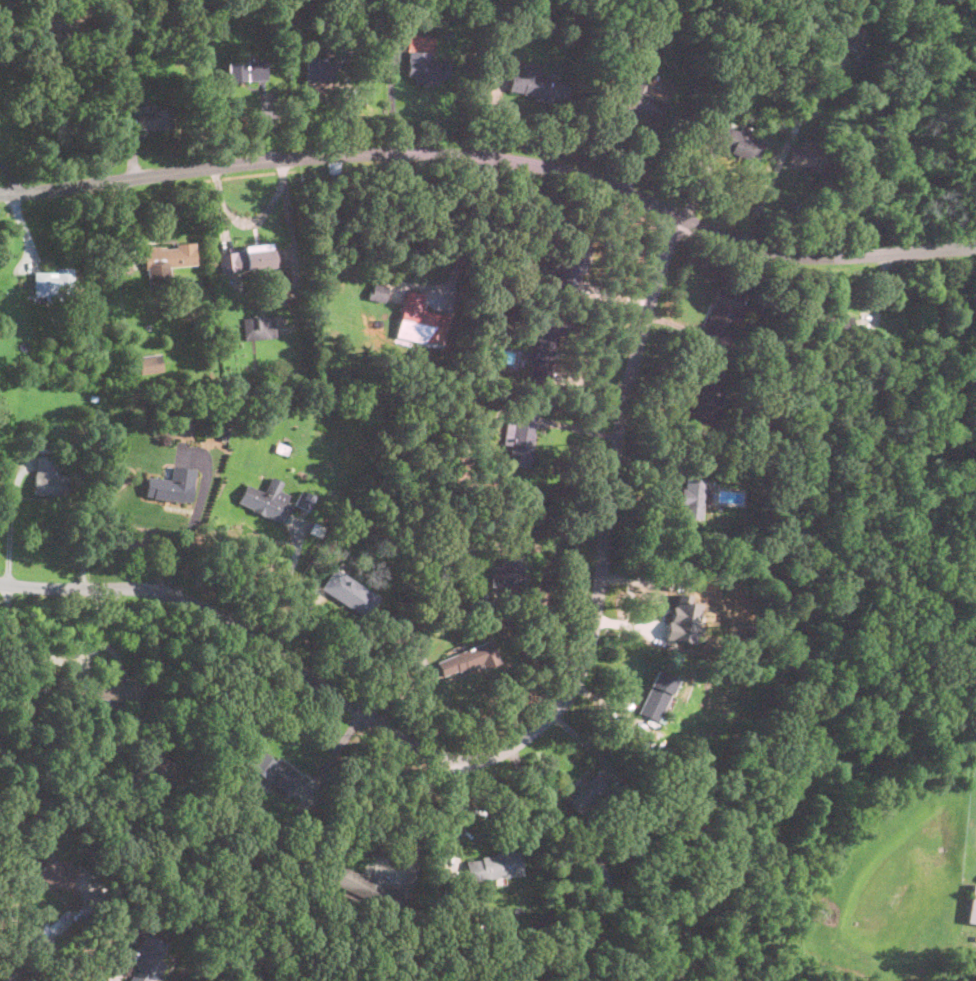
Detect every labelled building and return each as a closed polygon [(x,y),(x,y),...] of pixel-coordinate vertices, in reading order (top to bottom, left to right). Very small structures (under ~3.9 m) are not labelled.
[(853,56),(860,60),(867,46),(860,42),(853,56)] [(447,84),(447,62),(430,61),(430,51),(408,50),(407,83),(447,84)] [(304,55),(304,79),(333,79),(333,55),(304,55)] [(266,80),(266,60),(227,60),(227,80),(266,80)] [(541,63),(523,61),(521,72),(511,70),(507,95),(560,102),(563,79),(539,76),(541,63)] [(168,108),(131,109),(132,131),(169,129),(168,108)] [(709,142),(747,157),(756,136),(718,120),(709,142)] [(819,147),(789,147),(789,167),(819,167),(819,147)] [(195,265),(194,242),(144,244),(145,284),(169,283),(168,266),(195,265)] [(221,273),(276,267),(273,242),(218,248),(221,273)] [(34,294),(72,294),(72,267),(34,267),(34,294)] [(371,298),(383,300),(386,286),(374,284),(371,298)] [(443,345),(447,314),(421,310),(424,292),(403,289),(396,338),(443,345)] [(881,328),(880,300),(860,300),(861,329),(881,328)] [(529,377),(551,382),(565,317),(543,312),(529,377)] [(243,317),(245,339),(276,336),(273,314),(243,317)] [(160,352),(138,355),(140,373),(162,371),(160,352)] [(537,412),(516,409),(508,462),(528,466),(537,412)] [(37,456),(34,493),(66,495),(67,474),(52,473),(53,457),(37,456)] [(195,468),(172,465),(171,478),(147,475),(145,496),(191,501),(195,468)] [(246,481),(236,501),(282,523),(290,506),(285,503),(289,495),(277,490),(282,480),(271,475),(264,490),(246,481)] [(706,478),(687,476),(685,488),(682,488),(680,503),(702,506),(706,478)] [(307,511),(315,496),(304,490),(296,506),(307,511)] [(519,555),(501,555),(500,567),(493,567),(493,584),(504,585),(504,590),(519,591),(519,584),(523,584),(523,564),(519,564),(519,555)] [(380,597),(333,569),(322,587),(369,615),(380,597)] [(688,595),(673,592),(666,639),(693,643),(698,604),(687,602),(688,595)] [(490,638),(434,659),(441,677),(481,662),(483,667),(498,661),(490,638)] [(660,720),(678,677),(656,668),(638,710),(660,720)] [(263,749),(251,767),(310,805),(322,786),(263,749)] [(519,848),(496,850),(496,855),(482,857),(482,859),(467,861),(469,882),(523,875),(519,848)] [(333,861),(325,879),(394,911),(403,894),(381,883),(382,880),(368,873),(367,877),(333,861)] [(975,923),(975,884),(970,883),(966,922),(975,923)] [(157,959),(164,943),(140,932),(126,962),(134,966),(127,980),(154,980),(163,962),(157,959)]
